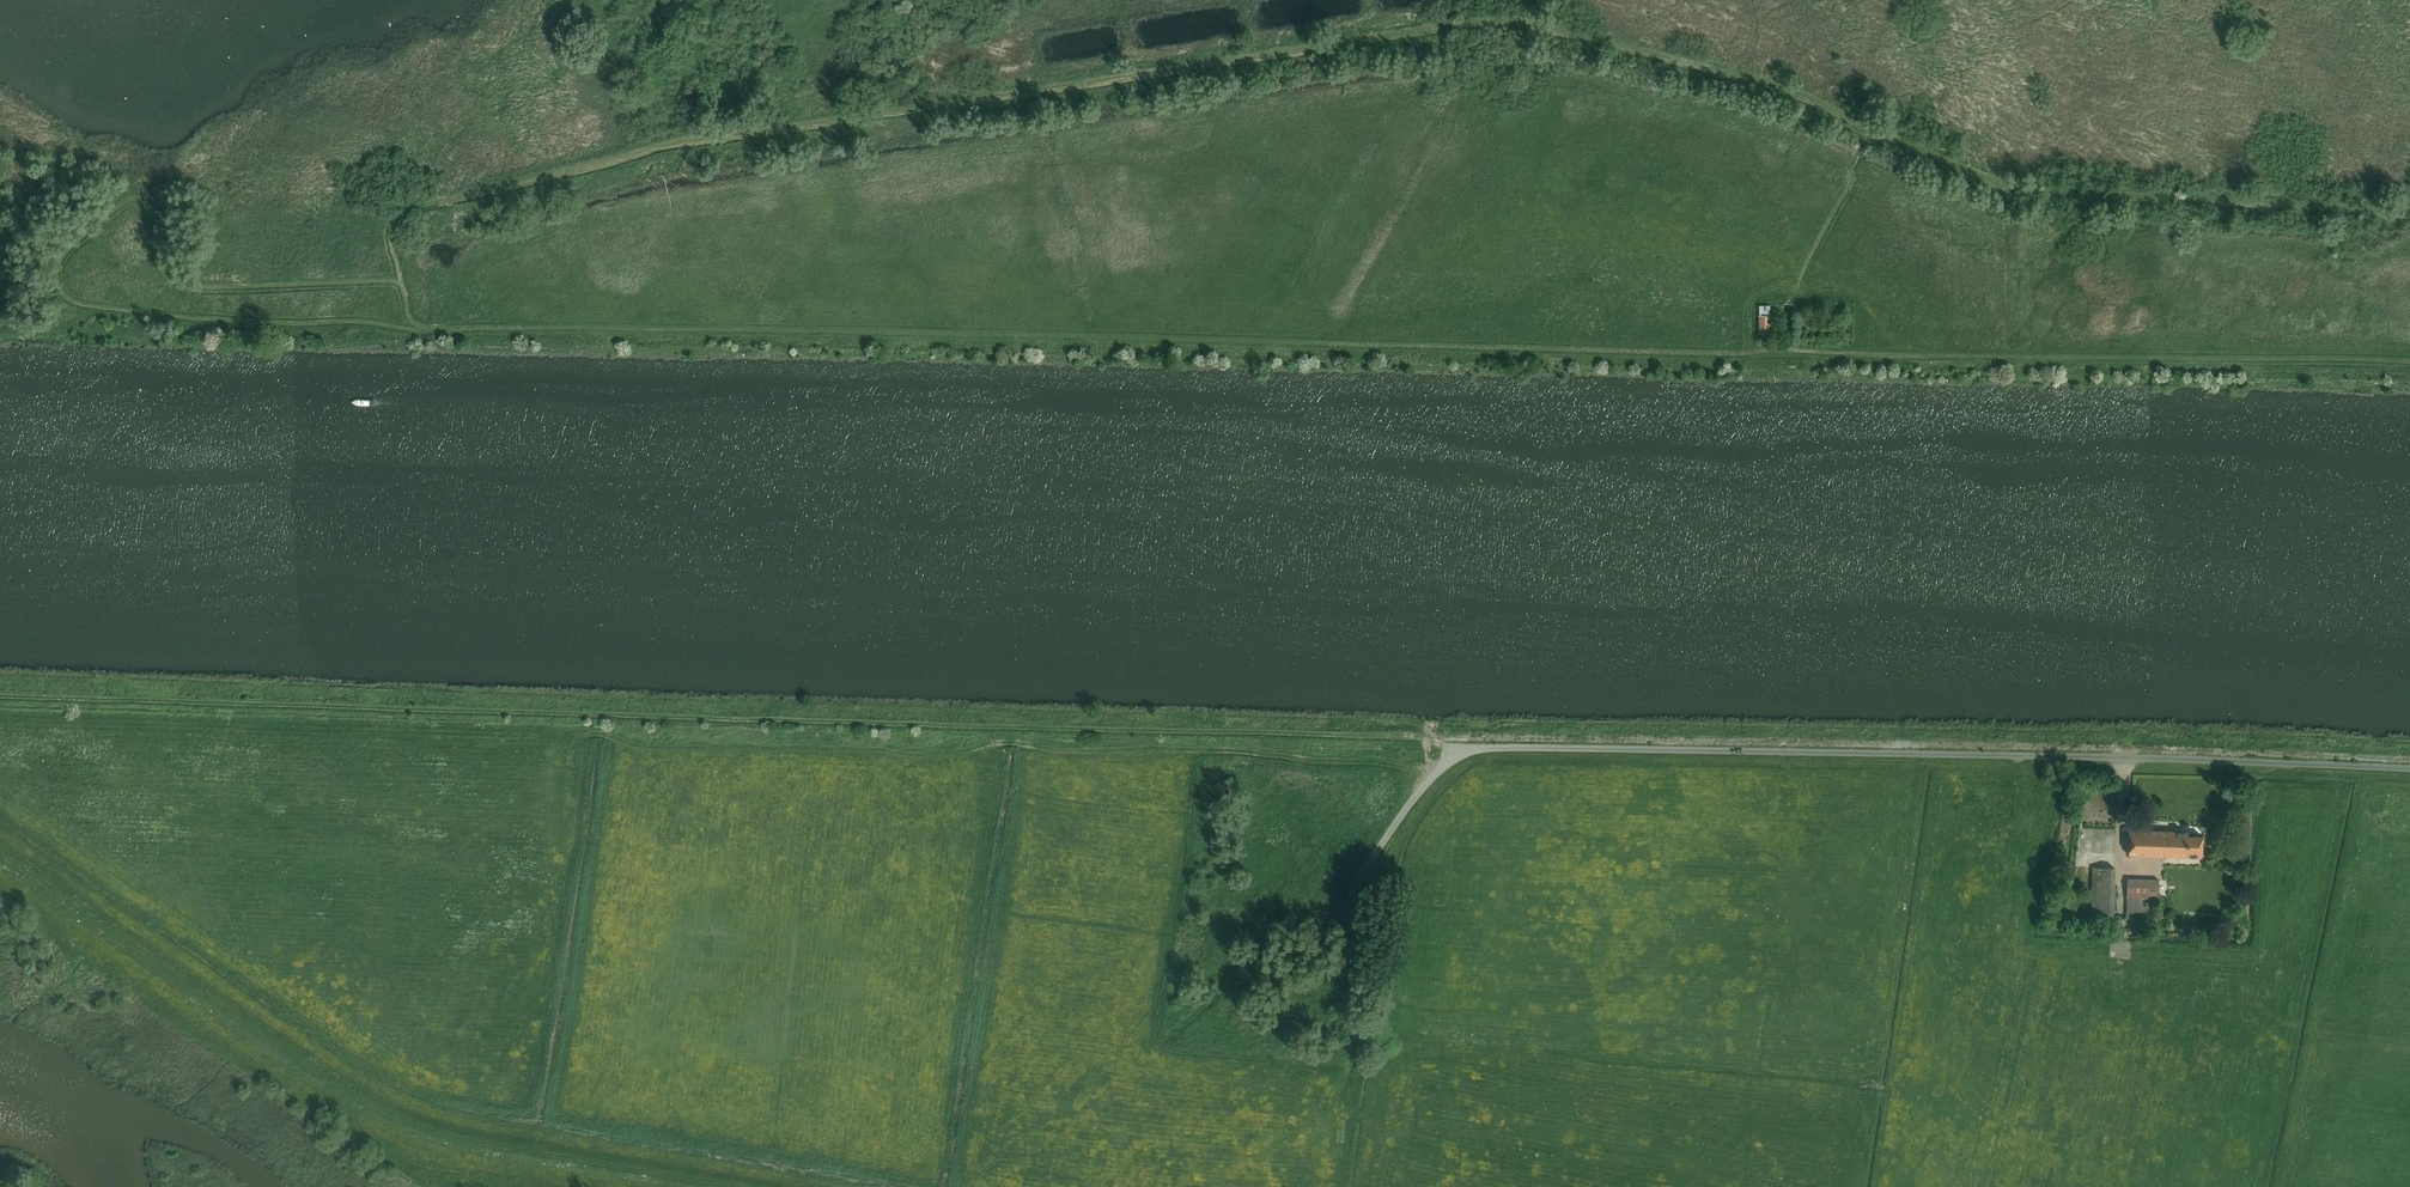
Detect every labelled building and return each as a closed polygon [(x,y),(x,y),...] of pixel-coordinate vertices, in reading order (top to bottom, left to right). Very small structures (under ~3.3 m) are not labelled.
[(1771,333),(1770,315),(1759,315),(1759,333),(1771,333)] [(1418,759),(1418,768),(1427,768),(1427,759),(1418,759)] [(2202,836),(2188,835),(2188,832),(2129,829),(2128,854),(2202,857),(2202,836)] [(2115,868),(2093,867),(2092,915),(2114,916),(2115,868)] [(2174,879),(2166,875),(2162,884),(2170,887),(2174,879)] [(2127,878),(2127,894),(2158,895),(2159,879),(2127,878)] [(2120,938),(2118,949),(2134,951),(2136,940),(2120,938)]
